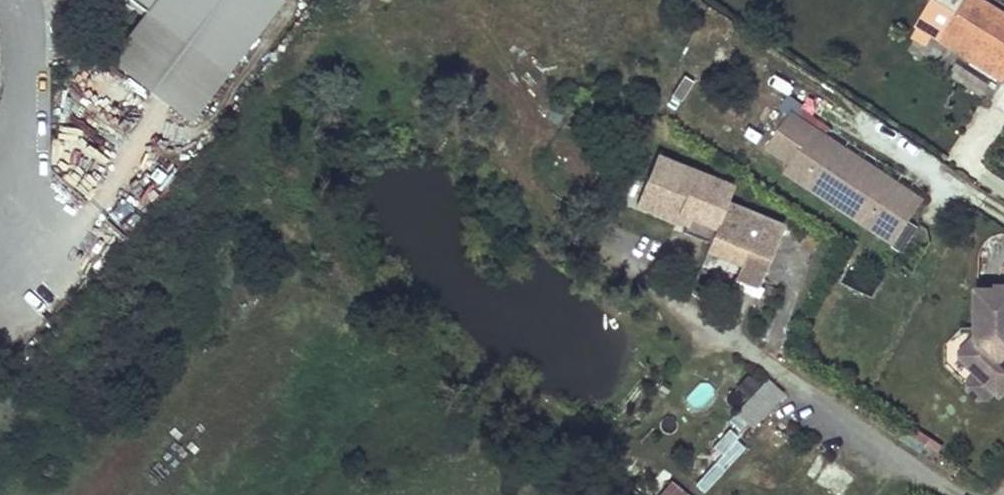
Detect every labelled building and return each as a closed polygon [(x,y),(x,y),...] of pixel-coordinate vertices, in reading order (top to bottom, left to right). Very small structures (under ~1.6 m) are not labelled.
[(282,0),(128,0),(153,18),(235,78),(289,5),(282,0)] [(982,0),(935,0),(912,36),(928,46),(934,36),(1003,79),(1003,13),(982,0)] [(235,78),(153,18),(116,68),(197,128),(235,78)] [(802,149),(815,129),(792,114),(779,134),(802,149)] [(887,188),(830,151),(835,142),(815,129),(802,149),(779,134),(768,151),(792,166),(811,179),(805,187),(865,226),(870,217),(888,229),(899,212),(906,217),(919,198),(892,180),(887,188)] [(892,180),(835,142),(830,151),(887,188),(892,180)] [(688,227),(684,237),(710,247),(726,206),(732,191),(658,161),(639,207),(688,227)] [(811,179),(792,166),(787,175),(805,187),(811,179)] [(894,245),(923,200),(919,198),(906,217),(899,212),(888,229),(870,217),(865,226),(894,245)] [(726,206),(710,247),(707,254),(741,268),(735,282),(757,291),(782,229),(726,206)] [(1002,397),(1003,395),(1003,290),(995,290),(995,294),(979,294),(979,339),(964,354),(964,361),(981,377),(998,393),(1002,397)] [(751,427),(784,393),(768,377),(734,411),(751,427)] [(998,393),(981,377),(976,382),(975,392),(983,400),(993,399),(998,393)] [(805,475),(838,494),(841,494),(853,473),(818,453),(805,475)]
